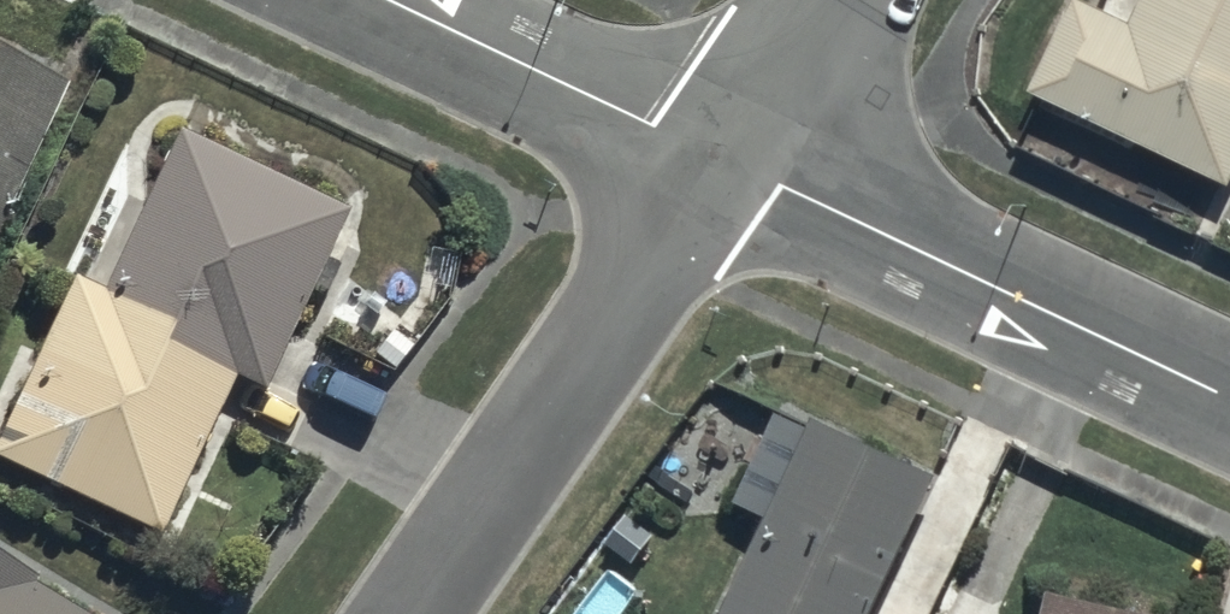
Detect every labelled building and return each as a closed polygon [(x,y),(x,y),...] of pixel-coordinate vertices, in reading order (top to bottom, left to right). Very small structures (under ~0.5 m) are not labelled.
[(1128,35),(1073,9),(1032,98),(1229,190),(1229,0),(1145,0),(1128,35)] [(60,95),(0,66),(0,223),(60,95)] [(177,141),(107,299),(74,284),(0,450),(0,470),(166,544),(238,381),(269,395),(348,217),(177,141)] [(809,436),(779,423),(739,514),(765,526),(726,613),(883,613),(941,483),(814,426),(809,436)] [(29,595),(32,588),(0,569),(0,613),(61,613),(29,595)] [(1047,601),(1044,613),(1093,613),(1047,601)]
